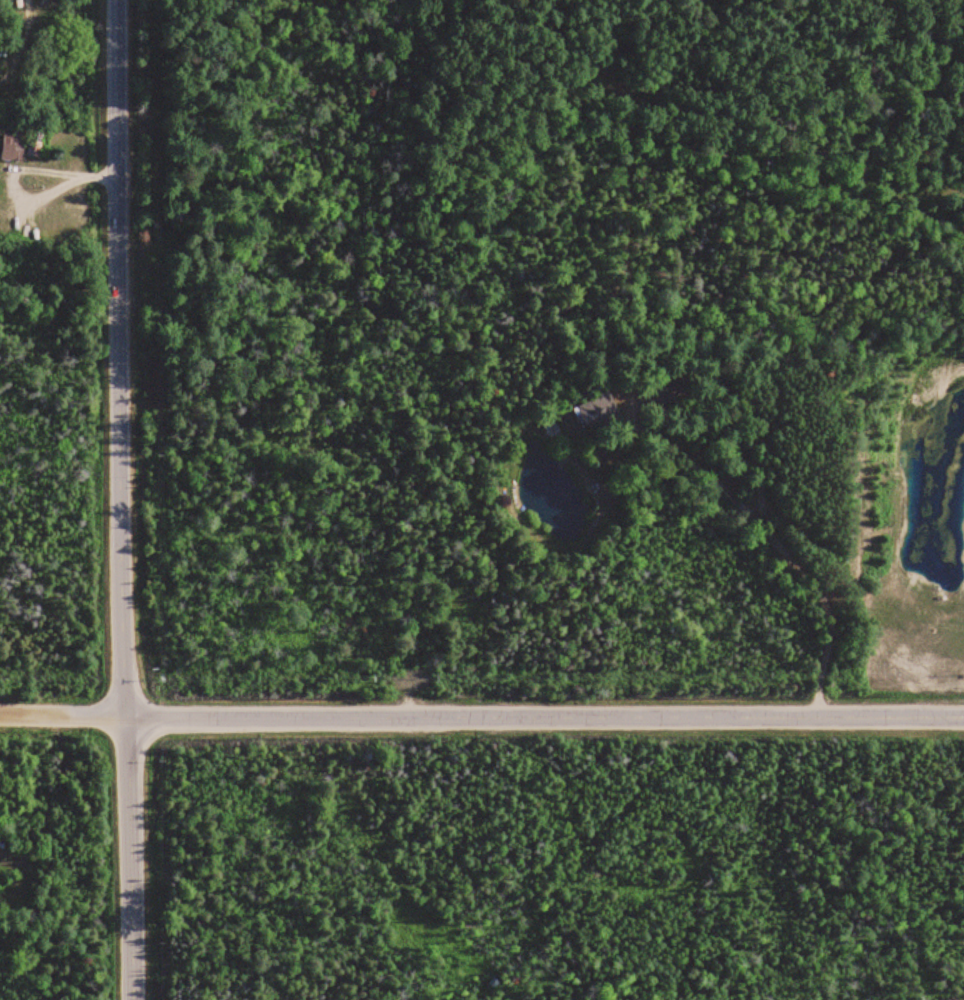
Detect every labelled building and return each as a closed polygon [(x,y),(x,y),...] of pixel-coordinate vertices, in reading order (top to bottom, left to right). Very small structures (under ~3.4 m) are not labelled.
[(24,162),(24,136),(2,136),(2,162),(24,162)] [(584,430),(619,418),(607,384),(591,390),(595,400),(576,406),(584,430)]
